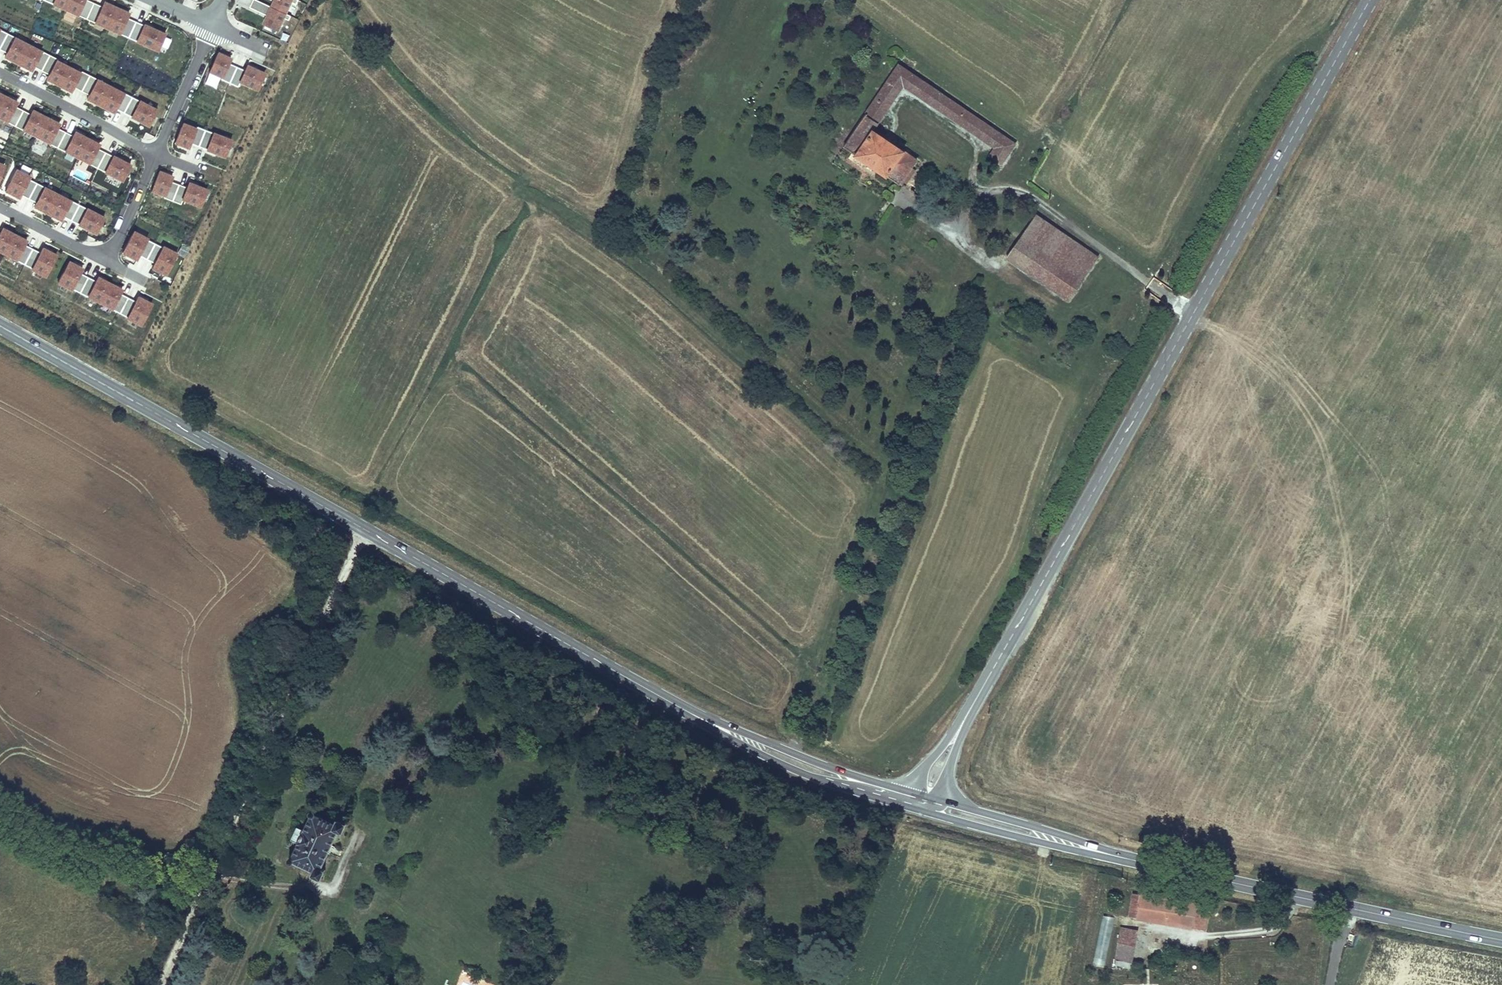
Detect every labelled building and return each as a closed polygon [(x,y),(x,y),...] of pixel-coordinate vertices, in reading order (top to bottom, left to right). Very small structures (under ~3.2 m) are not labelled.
[(44,0),(65,10),(69,0),(44,0)] [(65,10),(86,19),(93,3),(87,0),(69,0),(65,10)] [(257,0),(253,0),(250,8),(268,16),(264,24),(278,31),(284,18),(289,20),(291,16),(286,14),(272,7),(257,0)] [(275,0),(272,7),(286,14),(292,2),(296,4),(299,0),(275,0)] [(107,28),(116,8),(104,2),(101,7),(93,3),(86,19),(107,28)] [(127,18),(129,13),(116,8),(107,28),(128,38),(135,22),(127,18)] [(128,38),(157,51),(165,34),(135,22),(128,38)] [(6,53),(4,57),(16,63),(26,44),(5,32),(0,42),(0,50),(6,53)] [(40,71),(48,55),(40,51),(26,44),(16,63),(31,71),(33,67),(40,71)] [(231,58),(217,53),(209,72),(221,78),(220,79),(229,83),(236,67),(228,63),(231,58)] [(58,86),(68,67),(56,61),(57,59),(48,55),(40,71),(48,75),(46,80),(58,86)] [(974,115),(899,63),(864,115),(865,116),(843,147),(855,155),(853,157),(887,179),(888,178),(904,189),(916,171),(913,168),(919,160),(906,151),(905,152),(874,131),(904,87),(965,129),(974,115)] [(246,65),(244,70),(236,67),(229,83),(237,87),(239,82),(257,90),(264,73),(246,65)] [(81,92),(89,76),(80,72),(79,73),(68,67),(58,86),(70,92),(73,87),(81,92)] [(86,99),(101,107),(110,88),(97,81),(97,80),(89,76),(81,92),(88,95),(86,99)] [(115,109),(124,114),(132,98),(110,88),(101,107),(113,113),(115,109)] [(17,102),(3,95),(0,102),(0,118),(14,126),(22,110),(15,106),(17,102)] [(124,114),(148,127),(156,110),(132,98),(124,114)] [(32,110),(30,114),(22,110),(14,126),(36,136),(46,117),(32,110)] [(1017,144),(974,115),(965,129),(994,148),(988,156),(1002,165),(1017,144)] [(57,128),(59,124),(46,117),(36,136),(57,148),(65,132),(57,128)] [(195,128),(182,123),(174,143),(188,148),(190,143),(198,146),(204,130),(196,126),(195,128)] [(224,157),(231,140),(204,130),(198,146),(224,157)] [(75,131),(73,136),(65,132),(57,148),(78,158),(88,138),(75,131)] [(97,148),(99,144),(88,138),(78,158),(98,169),(106,153),(97,148)] [(122,181),(130,164),(106,153),(98,169),(122,181)] [(172,176),(159,170),(151,190),(164,195),(163,197),(172,200),(178,184),(170,181),(172,176)] [(36,185),(28,181),(30,178),(15,171),(3,194),(18,202),(20,197),(28,201),(36,185)] [(187,187),(178,184),(172,200),(181,204),(182,199),(200,206),(207,189),(189,182),(187,187)] [(47,217),(57,196),(36,185),(28,201),(36,205),(33,210),(47,217)] [(71,223),(79,207),(57,196),(47,217),(61,224),(63,219),(71,223)] [(95,239),(105,219),(79,207),(71,223),(79,226),(77,230),(95,239)] [(1048,222),(1037,214),(1022,235),(1033,243),(1048,222)] [(1079,243),(1048,222),(1033,243),(1022,235),(1006,258),(1046,286),(1062,263),(1063,264),(1079,243)] [(0,232),(0,253),(4,255),(14,235),(1,229),(0,232)] [(146,262),(154,245),(132,234),(120,258),(135,265),(139,258),(146,262)] [(32,250),(24,246),(26,242),(14,235),(4,255),(24,265),(32,250)] [(1100,258),(1079,243),(1063,264),(1085,279),(1100,258)] [(165,280),(177,256),(154,245),(146,262),(154,265),(151,272),(165,280)] [(42,249),(39,253),(32,250),(24,265),(31,269),(30,272),(44,279),(56,256),(42,249)] [(88,279),(80,275),(82,270),(68,263),(56,286),(71,293),(72,290),(80,294),(88,279)] [(1069,302),(1085,279),(1063,264),(1062,263),(1046,286),(1069,302)] [(97,278),(95,282),(88,279),(80,294),(100,305),(110,285),(97,278)] [(128,299),(120,295),(122,291),(110,285),(100,305),(120,315),(128,299)] [(140,329),(152,305),(138,298),(135,303),(128,299),(120,315),(127,318),(126,321),(140,329)] [(310,810),(310,814),(292,856),(289,858),(291,862),(295,860),(314,870),(313,873),(322,877),(326,869),(323,867),(339,832),(343,834),(348,823),(338,818),(336,822),(317,813),(315,808),(310,810)] [(1187,903),(1134,892),(1129,916),(1182,927),(1187,903)] [(1209,906),(1187,903),(1182,927),(1203,931),(1209,906)] [(1139,930),(1120,927),(1114,959),(1116,959),(1133,962),(1133,963),(1139,930)] [(1133,962),(1116,959),(1115,964),(1132,968),(1133,962)]
